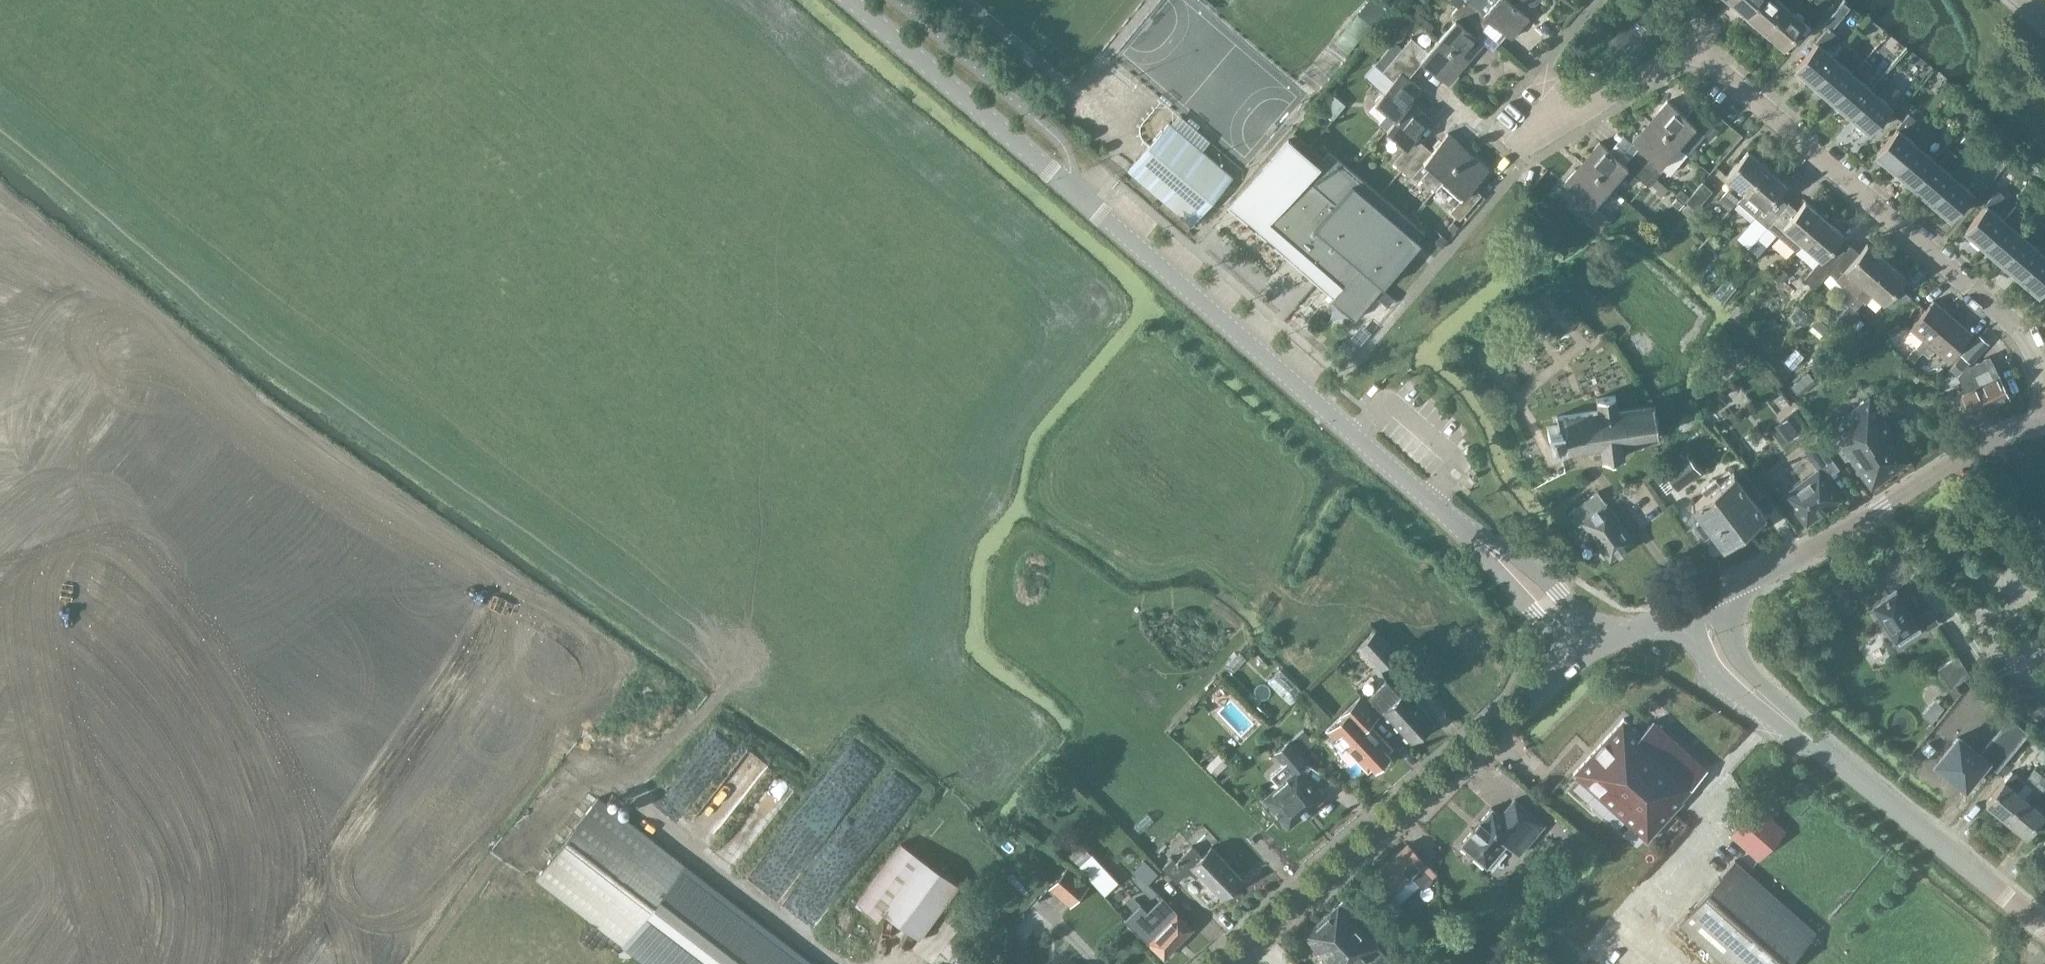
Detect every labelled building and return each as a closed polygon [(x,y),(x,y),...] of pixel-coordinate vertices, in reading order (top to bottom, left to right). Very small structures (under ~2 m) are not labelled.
[(1510,0),(1450,0),(1457,6),(1458,6),(1483,27),(1489,19),(1511,37),(1529,16),(1510,0)] [(1746,14),(1758,0),(1729,0),(1746,14)] [(1780,0),(1758,0),(1746,14),(1764,30),(1786,5),(1780,0)] [(1784,47),(1805,22),(1786,5),(1764,30),(1784,47)] [(1475,36),(1483,27),(1458,6),(1457,6),(1450,15),(1454,18),(1437,38),(1466,63),(1483,42),(1475,36)] [(1833,56),(1845,42),(1828,27),(1815,41),(1817,42),(1795,67),(1814,83),(1836,58),(1833,56)] [(1466,63),(1437,38),(1419,59),(1415,55),(1423,46),(1412,36),(1404,46),(1396,40),(1389,47),(1415,69),(1422,61),(1448,83),(1466,63)] [(1854,74),(1852,72),(1841,62),(1853,48),(1846,41),(1845,42),(1833,56),(1836,58),(1814,83),(1832,99),(1854,74)] [(1415,69),(1389,47),(1366,74),(1384,90),(1377,99),(1397,116),(1398,116),(1411,100),(1412,101),(1422,89),(1408,77),(1415,69)] [(1872,89),(1870,87),(1859,78),(1872,64),(1864,58),(1852,72),(1854,74),(1832,99),(1850,114),(1872,89)] [(1877,94),(1889,80),(1882,73),(1870,87),(1872,89),(1850,114),(1869,131),(1891,106),(1877,94)] [(1422,92),(1437,101),(1443,89),(1428,81),(1422,92)] [(1432,118),(1412,101),(1411,100),(1398,116),(1397,116),(1386,128),(1406,146),(1392,162),(1401,169),(1424,143),(1416,137),(1432,118)] [(1650,121),(1678,145),(1688,154),(1706,134),(1711,139),(1718,130),(1694,109),(1687,117),(1667,100),(1650,121)] [(1892,123),(1898,128),(1876,153),(1895,169),(1917,144),(1904,133),(1917,118),(1910,113),(1904,120),(1899,115),(1892,123)] [(1688,154),(1678,145),(1650,121),(1632,141),(1623,133),(1616,142),(1656,176),(1664,168),(1671,174),(1688,154)] [(1129,170),(1193,224),(1234,176),(1170,122),(1129,170)] [(1934,159),(1933,158),(1923,150),(1936,135),(1929,129),(1917,144),(1895,169),(1912,185),(1934,159)] [(1444,179),(1469,150),(1448,132),(1432,151),(1424,143),(1401,169),(1410,177),(1424,161),(1430,167),(1422,177),(1436,189),(1444,179)] [(1289,138),(1233,203),(1336,292),(1331,298),(1354,318),(1421,241),(1419,239),(1425,232),(1328,149),(1323,156),(1307,142),(1301,149),(1289,138)] [(1599,141),(1581,162),(1609,187),(1621,173),(1632,183),(1638,176),(1661,196),(1668,189),(1656,177),(1656,176),(1616,142),(1610,150),(1599,141)] [(1941,165),(1954,151),(1946,144),(1933,158),(1934,159),(1912,185),(1930,200),(1952,174),(1941,165)] [(1489,168),(1469,150),(1444,179),(1463,195),(1449,211),(1459,219),(1481,193),(1473,186),(1489,168)] [(1736,202),(1767,167),(1749,151),(1727,176),(1735,182),(1718,201),(1730,211),(1736,203),(1736,202)] [(1949,216),(1971,190),(1960,181),(1972,167),(1964,160),(1952,174),(1930,200),(1949,216)] [(1609,187),(1581,162),(1563,183),(1582,199),(1575,207),(1600,228),(1608,219),(1592,206),(1609,187)] [(1764,208),(1785,183),(1767,167),(1736,202),(1736,203),(1744,209),(1753,198),(1764,208)] [(1703,181),(1689,197),(1685,201),(1686,202),(1679,209),(1681,210),(1689,217),(1696,210),(1713,190),(1703,181)] [(1983,246),(2006,220),(2004,219),(1995,211),(2006,196),(1999,190),(1987,204),(1965,230),(1983,246)] [(1802,241),(1824,216),(1805,200),(1798,208),(1789,201),(1767,226),(1795,250),(1802,241)] [(2001,262),(2024,236),(2022,235),(2013,226),(2025,212),(2017,205),(2004,219),(2006,220),(1983,246),(2001,262)] [(1579,226),(1585,216),(1572,208),(1566,219),(1579,226)] [(1836,242),(1844,233),(1824,216),(1802,241),(1822,259),(1805,279),(1814,286),(1829,268),(1846,250),(1836,242)] [(2019,277),(2041,251),(2040,250),(2031,242),(2042,228),(2034,221),(2022,235),(2024,236),(2001,262),(2019,277)] [(1751,224),(1734,244),(1744,253),(1761,233),(1751,224)] [(1848,304),(1864,285),(1886,259),(1868,243),(1860,252),(1851,244),(1846,250),(1829,268),(1838,276),(1838,277),(1850,289),(1841,299),(1848,304)] [(2044,285),(2044,245),(2040,250),(2041,251),(2019,277),(2038,293),(2044,285)] [(1864,285),(1848,304),(1832,322),(1842,331),(1860,311),(1857,308),(1862,302),(1864,304),(1873,294),(1890,309),(1912,297),(1898,285),(1906,276),(1886,259),(1864,285)] [(1781,266),(1772,276),(1779,282),(1788,272),(1781,266)] [(1917,346),(1923,351),(1952,317),(1933,300),(1910,326),(1924,338),(1917,346)] [(1793,323),(1804,311),(1796,304),(1785,316),(1793,323)] [(1949,360),(1972,334),(1952,317),(1923,351),(1929,356),(1936,348),(1949,360)] [(1979,335),(1961,354),(1973,363),(1988,343),(1979,335)] [(1960,356),(1949,369),(1958,376),(1969,363),(1960,356)] [(1969,366),(1974,375),(1989,408),(2010,398),(1991,357),(1969,366)] [(1989,408),(1974,375),(1969,366),(1968,365),(1960,375),(1966,387),(1957,392),(1968,417),(1989,408)] [(1623,440),(1659,434),(1654,405),(1617,410),(1615,395),(1596,398),(1598,408),(1557,415),(1558,424),(1548,425),(1550,439),(1560,438),(1562,451),(1600,445),(1601,456),(1625,452),(1623,440)] [(1871,487),(1910,459),(1891,432),(1894,430),(1869,396),(1824,429),(1846,459),(1849,457),(1871,487)] [(1776,424),(1789,442),(1810,426),(1797,409),(1776,424)] [(1803,448),(1817,467),(1783,493),(1806,523),(1841,496),(1826,476),(1839,466),(1817,438),(1803,448)] [(1686,455),(1666,470),(1678,486),(1698,471),(1686,455)] [(1706,493),(1692,503),(1703,518),(1697,523),(1706,534),(1712,530),(1724,546),(1766,514),(1734,472),(1719,483),(1715,478),(1702,488),(1706,493)] [(1610,560),(1635,541),(1598,491),(1568,513),(1577,525),(1582,522),(1610,560)] [(1899,643),(1920,629),(1895,590),(1873,604),(1899,643)] [(2044,611),(2044,604),(2042,599),(2029,608),(2035,617),(2044,611)] [(1926,629),(1937,622),(1929,609),(1918,616),(1926,629)] [(1397,654),(1375,630),(1359,645),(1380,669),(1397,654)] [(1944,678),(1963,665),(1957,656),(1938,668),(1944,678)] [(1963,665),(1944,678),(1950,688),(1970,675),(1963,665)] [(1269,681),(1291,703),(1303,691),(1280,669),(1269,681)] [(1381,714),(1384,711),(1411,741),(1433,721),(1406,691),(1401,695),(1400,694),(1399,695),(1387,681),(1367,699),(1381,714)] [(2019,694),(2019,701),(2028,709),(2037,698),(2032,694),(2019,694)] [(1340,714),(1342,716),(1329,729),(1334,735),(1330,739),(1341,749),(1345,746),(1367,770),(1372,765),(1375,768),(1390,754),(1387,751),(1391,746),(1369,723),(1378,715),(1360,696),(1340,714)] [(1640,734),(1623,718),(1573,773),(1647,840),(1682,800),(1680,799),(1706,770),(1653,721),(1640,734)] [(1985,746),(2003,761),(2012,750),(1994,735),(1985,746)] [(1985,762),(1956,738),(1935,764),(1963,788),(1985,762)] [(1307,761),(1289,741),(1274,753),(1292,773),(1263,797),(1288,827),(1322,798),(1297,769),(1307,761)] [(2023,782),(2011,772),(1986,803),(2005,819),(2042,775),(2034,769),(2023,782)] [(768,774),(758,794),(773,801),(783,781),(768,774)] [(2044,786),(2044,778),(2042,775),(2005,819),(2025,835),(2044,813),(2031,803),(2044,786)] [(598,797),(536,878),(649,963),(814,963),(726,897),(598,797)] [(1506,843),(1518,854),(1544,824),(1514,799),(1501,815),(1491,807),(1460,843),(1487,866),(1506,843)] [(722,863),(760,815),(746,804),(708,852),(722,863)] [(1758,805),(1731,834),(1760,859),(1786,829),(1758,805)] [(960,885),(901,843),(856,904),(878,920),(884,912),(920,939),(960,885)] [(1378,870),(1395,888),(1404,898),(1417,885),(1432,871),(1424,862),(1407,844),(1378,870)] [(1222,897),(1242,878),(1211,847),(1202,856),(1191,845),(1175,861),(1172,857),(1162,867),(1177,881),(1192,866),(1222,897)] [(1090,854),(1076,866),(1104,895),(1117,884),(1090,854)] [(1815,933),(1734,861),(1678,923),(1724,963),(1788,963),(1815,933)] [(1088,887),(1066,868),(1047,889),(1069,908),(1088,887)] [(1303,935),(1330,963),(1395,963),(1346,912),(1351,907),(1343,898),(1303,935)] [(1163,958),(1193,928),(1169,904),(1151,923),(1144,916),(1147,912),(1140,905),(1125,920),(1138,936),(1140,935),(1163,958)]
